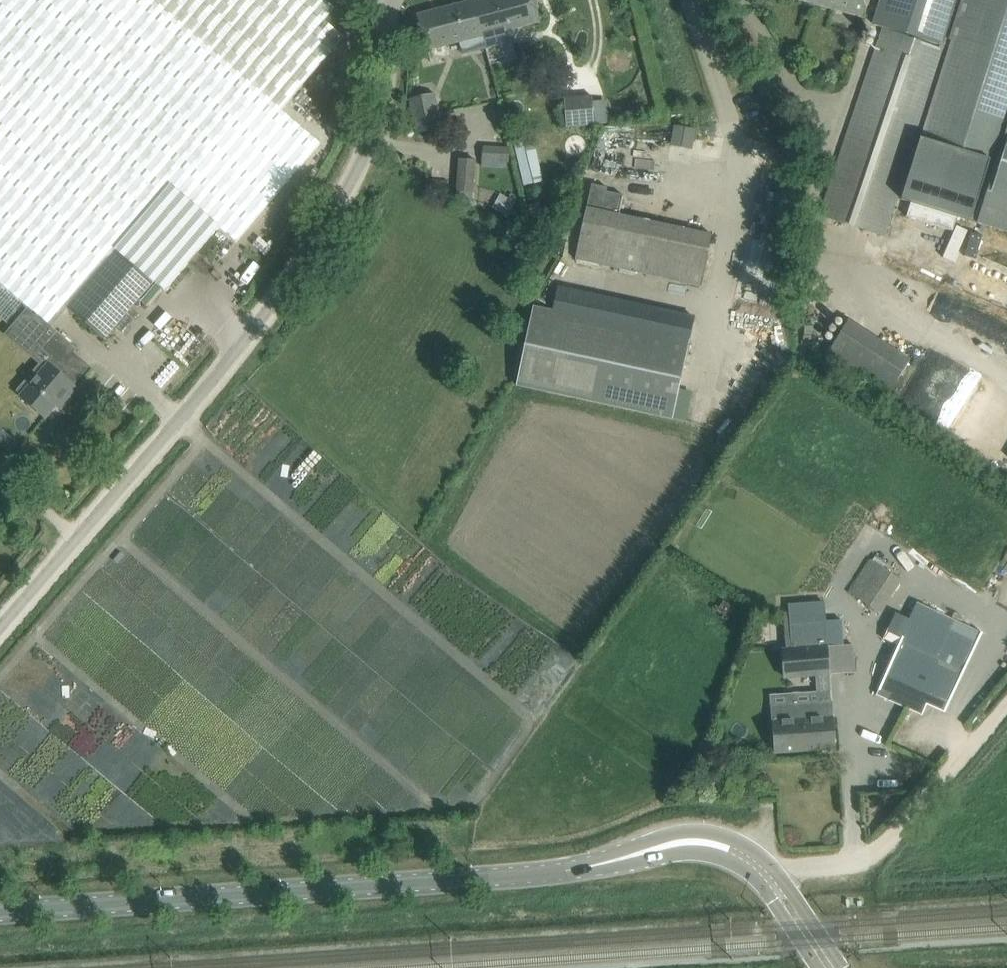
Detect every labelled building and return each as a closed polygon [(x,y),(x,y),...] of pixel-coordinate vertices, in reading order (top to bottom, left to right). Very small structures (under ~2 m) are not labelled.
[(7,323),(24,303),(36,314),(52,327),(69,308),(105,339),(154,281),(165,291),(219,227),(236,241),(320,143),(281,109),(344,36),(325,20),(335,8),(325,0),(0,0),(0,317),(7,323)] [(473,0),(417,15),(425,50),(460,42),(463,54),(485,48),(482,36),(473,0)] [(473,0),(482,36),(541,22),(536,0),(474,0),(473,0)] [(864,17),(869,0),(801,0),(864,17)] [(873,24),(951,49),(905,200),(1006,232),(1006,0),(881,0),(874,23),(873,24)] [(884,237),(946,50),(883,29),(821,215),(884,237)] [(441,128),(434,94),(410,99),(417,133),(441,128)] [(595,101),(566,103),(568,129),(596,127),(595,101)] [(673,127),(670,145),(692,149),(695,130),(673,127)] [(535,138),(517,142),(528,191),(546,187),(535,138)] [(484,162),(509,161),(509,147),(483,148),(484,162)] [(474,191),(476,160),(459,159),(457,190),(474,191)] [(713,235),(619,214),(623,195),(607,192),(608,188),(592,184),(575,260),(701,288),(713,235)] [(540,201),(529,204),(533,220),(544,217),(540,201)] [(672,420),(689,341),(533,306),(515,385),(672,420)] [(884,402),(911,361),(849,322),(823,363),(884,402)] [(20,397),(45,418),(60,400),(65,404),(78,389),(58,372),(66,363),(70,366),(82,352),(62,335),(50,349),(58,356),(51,365),(49,364),(20,397)] [(883,567),(860,600),(879,613),(902,580),(883,567)] [(783,646),(779,646),(782,678),(827,674),(854,673),(853,644),(842,645),(841,618),(825,619),(824,602),(786,603),(787,610),(789,646),(783,646)] [(893,660),(877,694),(921,714),(926,705),(944,713),(963,670),(980,632),(918,604),(910,621),(902,640),(888,634),(885,640),(899,646),(893,660)] [(832,702),(772,706),(775,753),(835,749),(832,702)]
